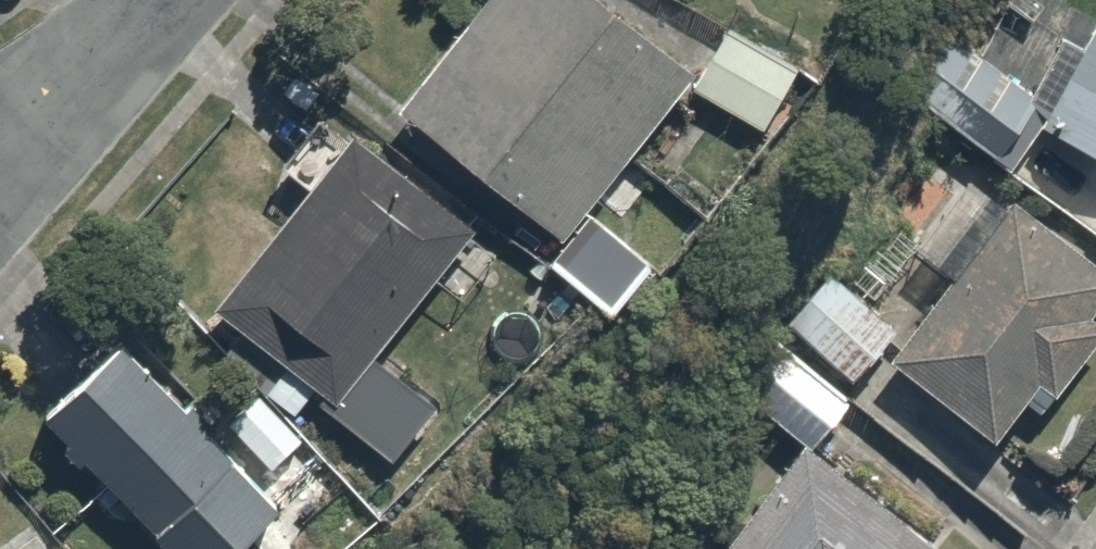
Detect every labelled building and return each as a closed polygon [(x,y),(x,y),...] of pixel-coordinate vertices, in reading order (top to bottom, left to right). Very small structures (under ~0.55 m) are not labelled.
[(630,0),(500,0),(410,115),(558,232),(698,53),(630,0)] [(1051,108),(955,31),(907,93),(1002,169),(1051,108)] [(793,73),(730,33),(695,88),(758,128),(793,73)] [(1049,131),(1095,154),(1095,36),(1049,131)] [(361,128),(342,151),(313,128),(285,163),(313,186),(215,305),(326,396),(321,403),(386,457),(432,401),(384,361),(489,233),(361,128)] [(1016,192),(884,355),(1006,453),(1095,342),(1095,257),(1016,192)] [(647,266),(588,219),(555,261),(613,307),(647,266)] [(897,329),(830,277),(791,328),(859,379),(897,329)] [(774,337),(734,390),(801,441),(718,548),(954,548),(970,528),(837,425),(856,400),(774,337)] [(127,340),(54,409),(187,548),(255,548),(292,514),(127,340)] [(308,443),(262,394),(231,423),(277,472),(308,443)] [(34,521),(0,546),(0,548),(55,548),(34,521)]
